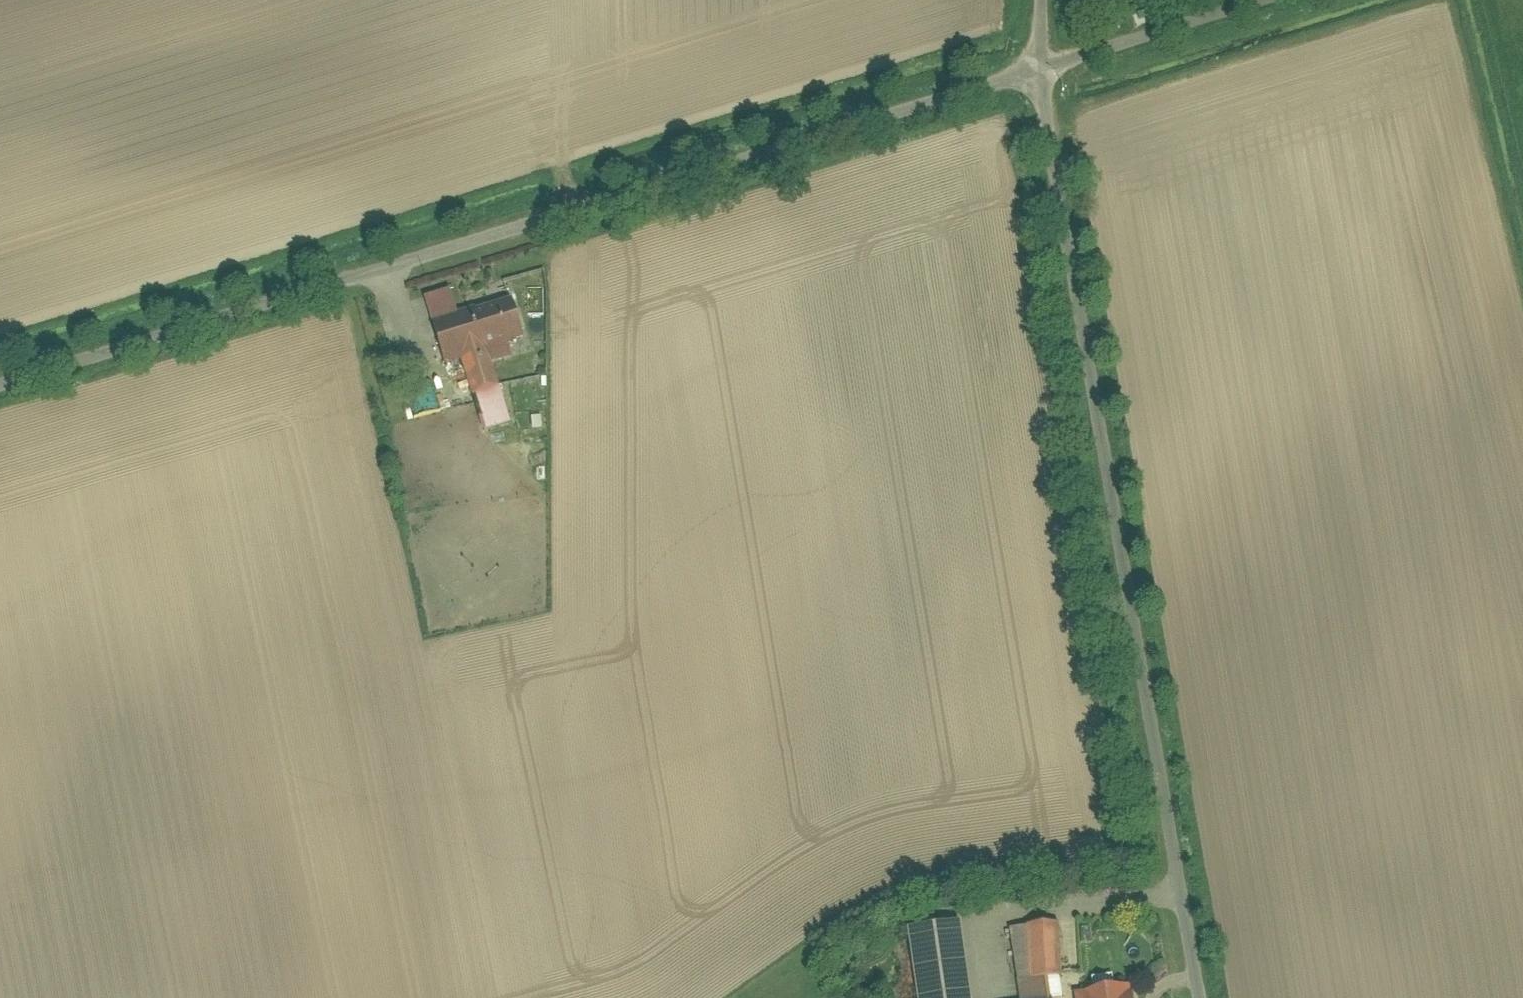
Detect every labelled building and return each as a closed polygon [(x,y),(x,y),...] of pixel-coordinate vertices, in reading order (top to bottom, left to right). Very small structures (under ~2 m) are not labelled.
[(462,313),(455,289),(429,297),(436,321),(462,313)] [(462,313),(436,321),(449,363),(465,359),(476,394),(503,386),(495,362),(516,356),(513,344),(530,339),(517,297),(462,313)] [(407,387),(416,417),(441,409),(432,380),(407,387)] [(965,922),(912,929),(921,997),(975,997),(965,922)] [(1050,976),(1066,974),(1059,923),(1014,929),(1021,980),(1050,976)] [(1091,988),(1112,986),(1111,975),(1090,978),(1091,988)] [(1021,980),(1023,997),(1053,997),(1050,976),(1021,980)] [(1135,985),(1079,992),(1080,997),(1137,997),(1135,985)]
